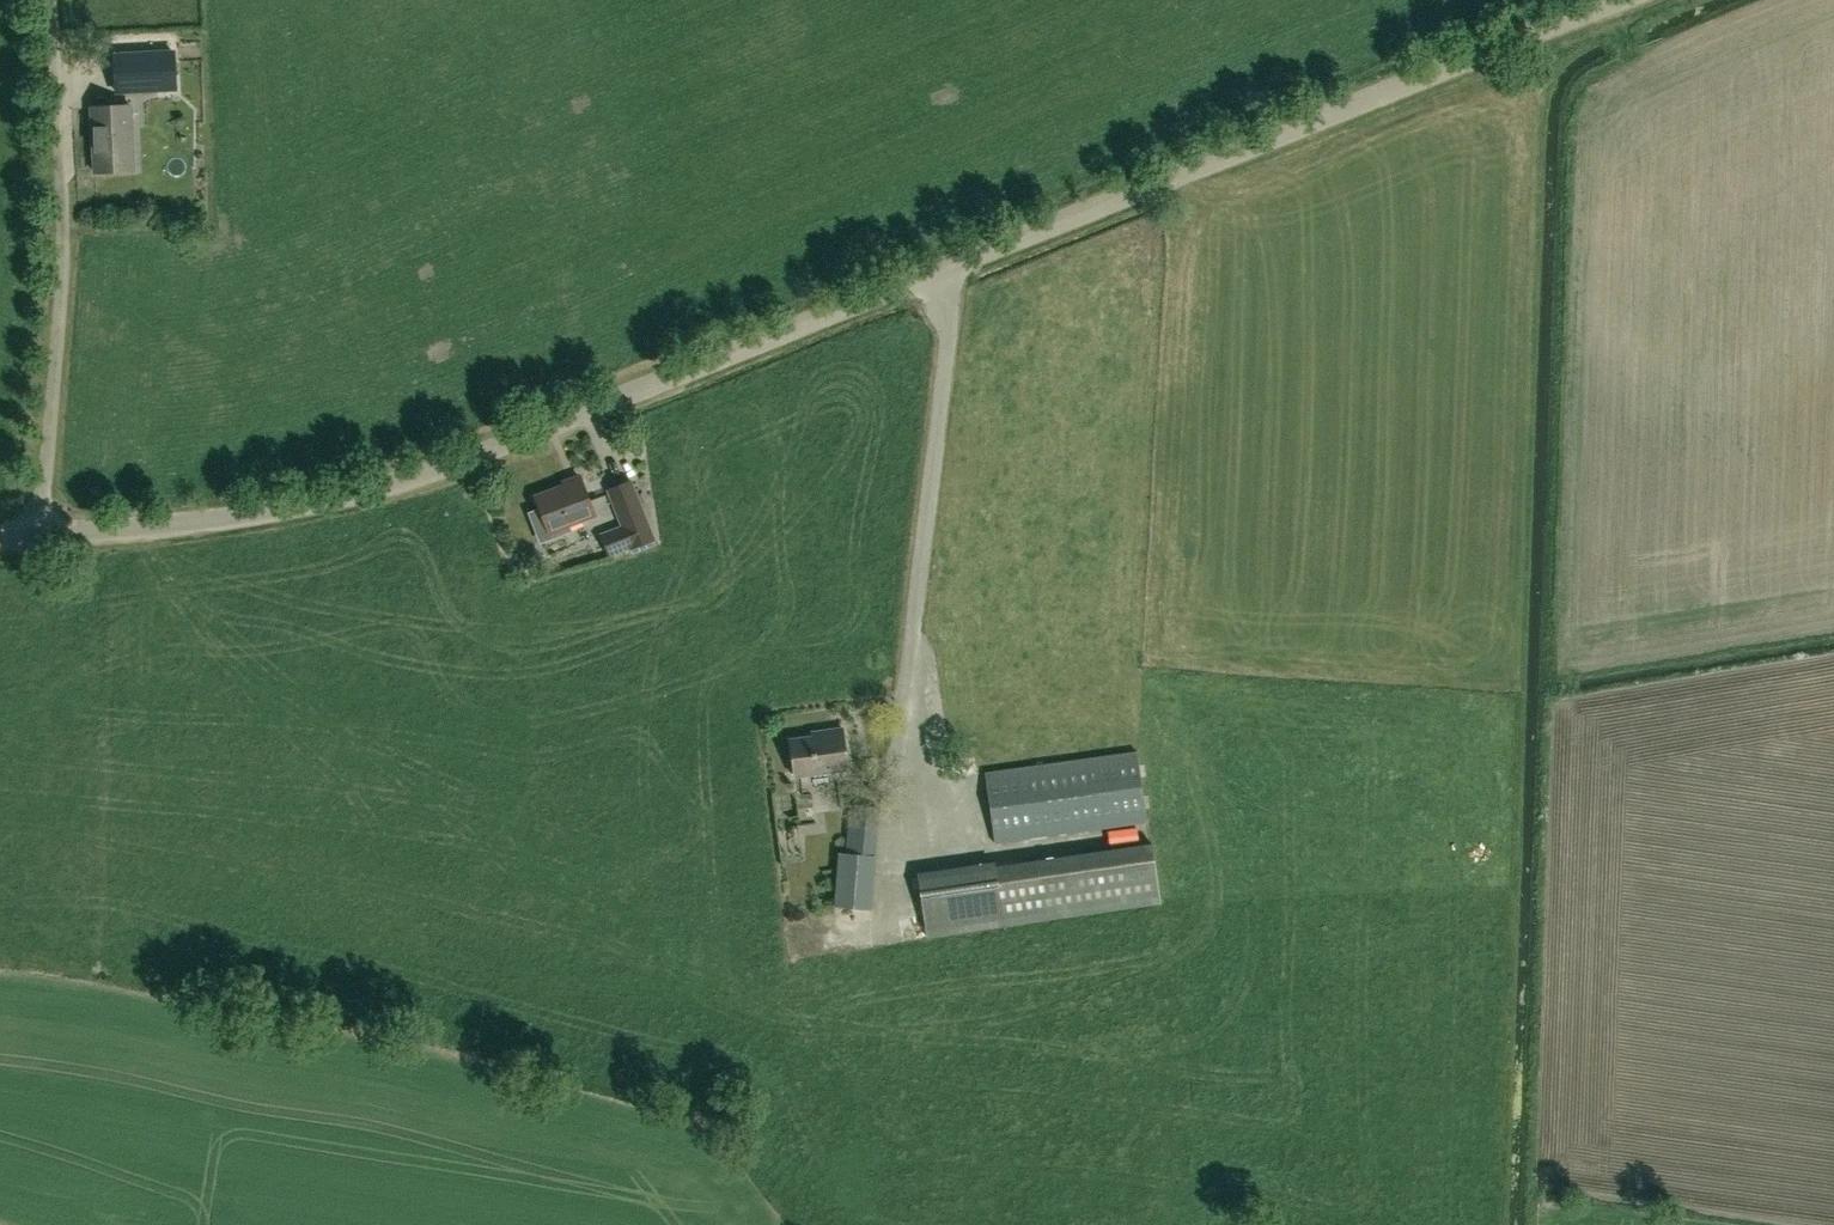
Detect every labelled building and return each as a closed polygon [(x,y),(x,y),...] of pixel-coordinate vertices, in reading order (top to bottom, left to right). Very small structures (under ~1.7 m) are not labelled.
[(174,52),(114,55),(116,91),(159,89),(159,75),(175,74),(174,52)] [(107,106),(92,107),(95,173),(133,171),(130,105),(107,106)] [(534,495),(540,509),(530,513),(540,539),(569,528),(568,525),(595,515),(581,477),(534,495)] [(653,542),(636,497),(630,481),(610,489),(621,527),(600,534),(608,553),(631,546),(632,549),(653,542)] [(796,774),(850,767),(844,726),(824,729),(824,733),(790,738),(796,774)] [(995,842),(1147,822),(1138,751),(986,771),(995,842)] [(1160,902),(1157,880),(1152,843),(1076,854),(1084,912),(1160,902)] [(1084,912),(1076,854),(1032,860),(1039,918),(1084,912)] [(861,875),(858,905),(882,907),(884,876),(861,875)]
